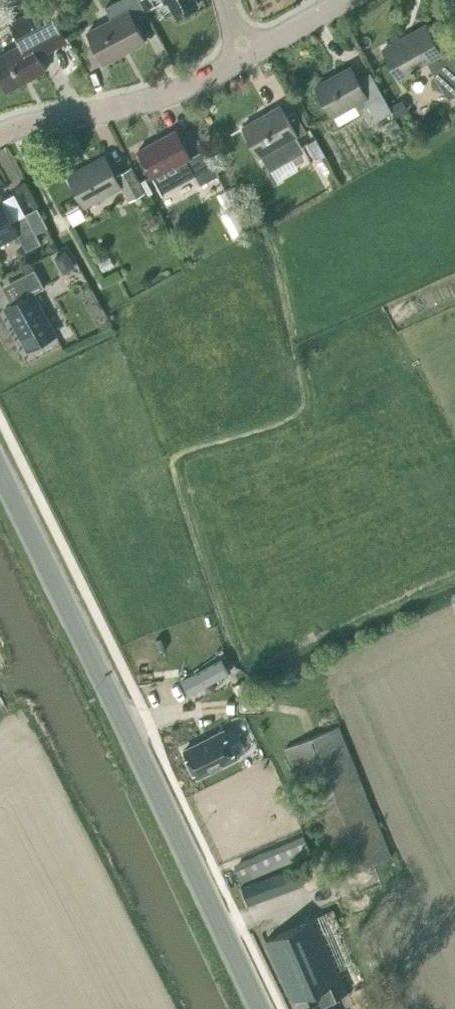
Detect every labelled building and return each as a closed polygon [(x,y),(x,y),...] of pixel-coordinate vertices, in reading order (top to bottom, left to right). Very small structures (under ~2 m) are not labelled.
[(106,6),(112,18),(88,31),(104,62),(146,40),(134,19),(147,12),(141,0),(117,0),(106,6)] [(176,14),(199,3),(197,0),(169,0),(176,14)] [(9,90),(45,71),(36,53),(65,38),(47,5),(13,22),(24,42),(16,46),(17,46),(0,55),(0,73),(9,90)] [(401,78),(417,69),(415,66),(429,58),(441,78),(438,79),(449,98),(454,95),(454,50),(449,39),(438,45),(426,24),(384,48),(401,78)] [(392,110),(371,72),(359,79),(352,66),(316,85),(332,114),(355,101),(360,109),(368,104),(377,119),(392,110)] [(404,98),(392,106),(397,116),(410,108),(404,98)] [(279,104),(244,123),(271,170),(305,150),(297,135),(305,130),(294,111),(286,116),(279,104)] [(176,129),(139,149),(153,176),(159,188),(181,177),(194,170),(201,184),(219,174),(206,148),(195,154),(190,156),(176,129)] [(307,143),(317,158),(325,154),(315,138),(307,143)] [(105,155),(69,174),(84,204),(121,184),(105,155)] [(117,174),(130,199),(145,191),(131,166),(117,174)] [(41,241),(26,213),(12,220),(1,199),(0,200),(0,242),(17,232),(26,249),(41,241)] [(223,216),(229,226),(240,219),(235,210),(223,216)] [(74,267),(66,250),(54,256),(63,273),(74,267)] [(44,286),(38,275),(34,268),(10,281),(19,299),(5,306),(28,348),(56,333),(34,291),(44,286)] [(211,665),(183,680),(190,693),(228,673),(224,665),(221,659),(211,665)] [(240,683),(234,686),(238,695),(244,692),(240,683)] [(286,746),(339,876),(391,855),(338,725),(286,746)] [(225,732),(237,756),(247,751),(235,727),(225,732)] [(231,748),(189,768),(204,797),(245,777),(231,748)] [(237,867),(243,881),(309,853),(303,839),(237,867)] [(248,904),(300,885),(294,867),(242,886),(248,904)] [(326,1001),(347,991),(366,983),(333,908),(266,939),(292,1000),(296,998),(301,1008),(330,1008),(326,1001)]
